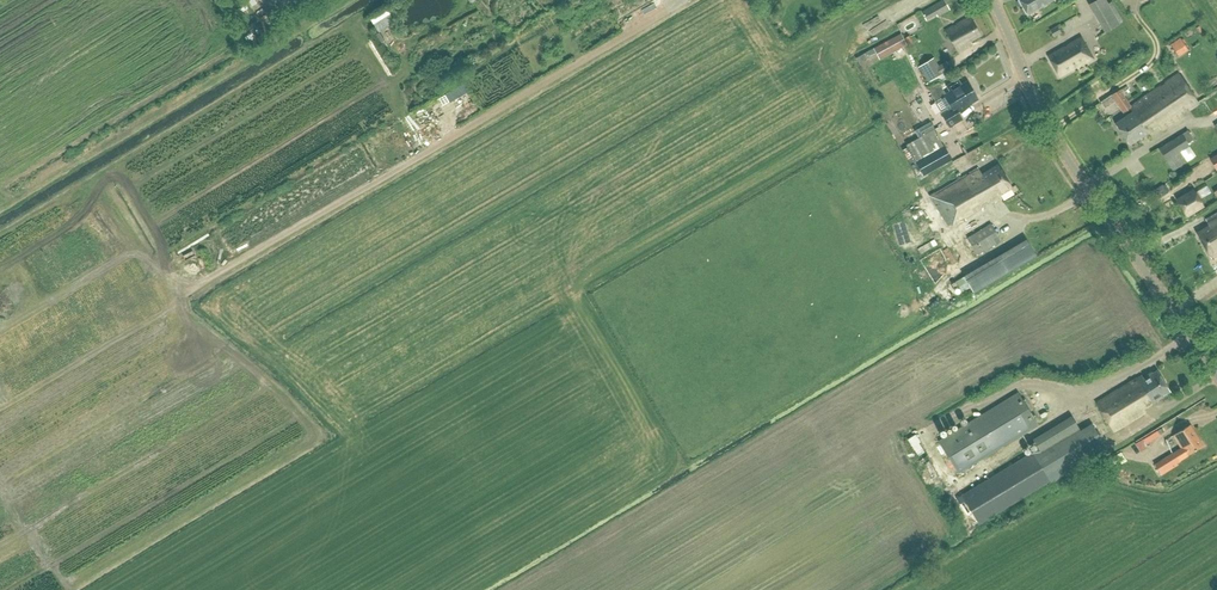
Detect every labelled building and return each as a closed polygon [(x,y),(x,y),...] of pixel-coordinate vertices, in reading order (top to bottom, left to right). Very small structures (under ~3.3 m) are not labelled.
[(241,0),(248,18),(256,15),(250,0),(242,0),(241,0)] [(1053,0),(1018,0),(1027,15),(1048,3),(1053,0)] [(1088,4),(1105,33),(1120,24),(1106,0),(1095,0),(1088,4)] [(380,28),(397,16),(387,1),(369,13),(380,28)] [(969,42),(980,35),(970,17),(945,31),(958,53),(971,45),(969,42)] [(875,47),(881,57),(906,43),(900,32),(875,47)] [(1047,57),(1059,77),(1076,67),(1074,64),(1081,60),(1083,63),(1090,59),(1079,38),(1047,57)] [(1181,39),(1171,46),(1175,52),(1185,45),(1181,39)] [(942,73),(933,58),(918,67),(926,80),(929,79),(930,81),(942,73)] [(1180,111),(1187,107),(1187,106),(1189,110),(1198,103),(1178,74),(1130,107),(1130,108),(1132,112),(1114,124),(1129,146),(1159,126),(1162,130),(1183,116),(1180,111)] [(946,86),(949,92),(944,95),(944,96),(934,102),(941,113),(949,127),(961,119),(957,112),(966,107),(965,106),(977,99),(967,82),(961,85),(957,79),(946,86)] [(1119,90),(1111,95),(1118,106),(1123,113),(1130,108),(1130,107),(1119,90)] [(985,101),(989,111),(1010,105),(1006,95),(985,101)] [(952,155),(967,149),(957,124),(942,130),(952,155)] [(1172,170),(1195,156),(1187,143),(1194,139),(1188,130),(1159,149),(1172,170)] [(924,176),(932,171),(952,160),(944,146),(916,162),(924,176)] [(999,195),(1012,187),(998,164),(981,174),(977,167),(930,196),(948,226),(963,217),(965,220),(982,210),(981,206),(990,201),(991,204),(1001,199),(999,195)] [(1147,193),(1154,200),(1159,194),(1152,187),(1147,193)] [(1186,216),(1203,206),(1193,189),(1176,199),(1186,216)] [(1205,219),(1209,226),(1196,233),(1209,256),(1216,251),(1216,212),(1205,219)] [(967,238),(977,255),(1000,242),(990,224),(967,238)] [(1035,255),(1026,240),(964,278),(973,293),(1035,255)] [(1143,408),(1169,392),(1156,370),(1143,378),(1141,375),(1095,403),(1113,432),(1145,412),(1143,408)] [(958,473),(1038,424),(1018,392),(938,441),(958,473)] [(1038,448),(956,498),(966,515),(973,510),(980,522),(1049,480),(1050,483),(1095,456),(1096,457),(1107,450),(1092,424),(1080,431),(1071,416),(1032,439),(1038,448)] [(1187,454),(1203,445),(1190,424),(1173,435),(1181,448),(1154,464),(1161,475),(1177,464),(1176,462),(1188,455),(1187,454)] [(1125,452),(1108,463),(1113,471),(1130,460),(1125,452)]
